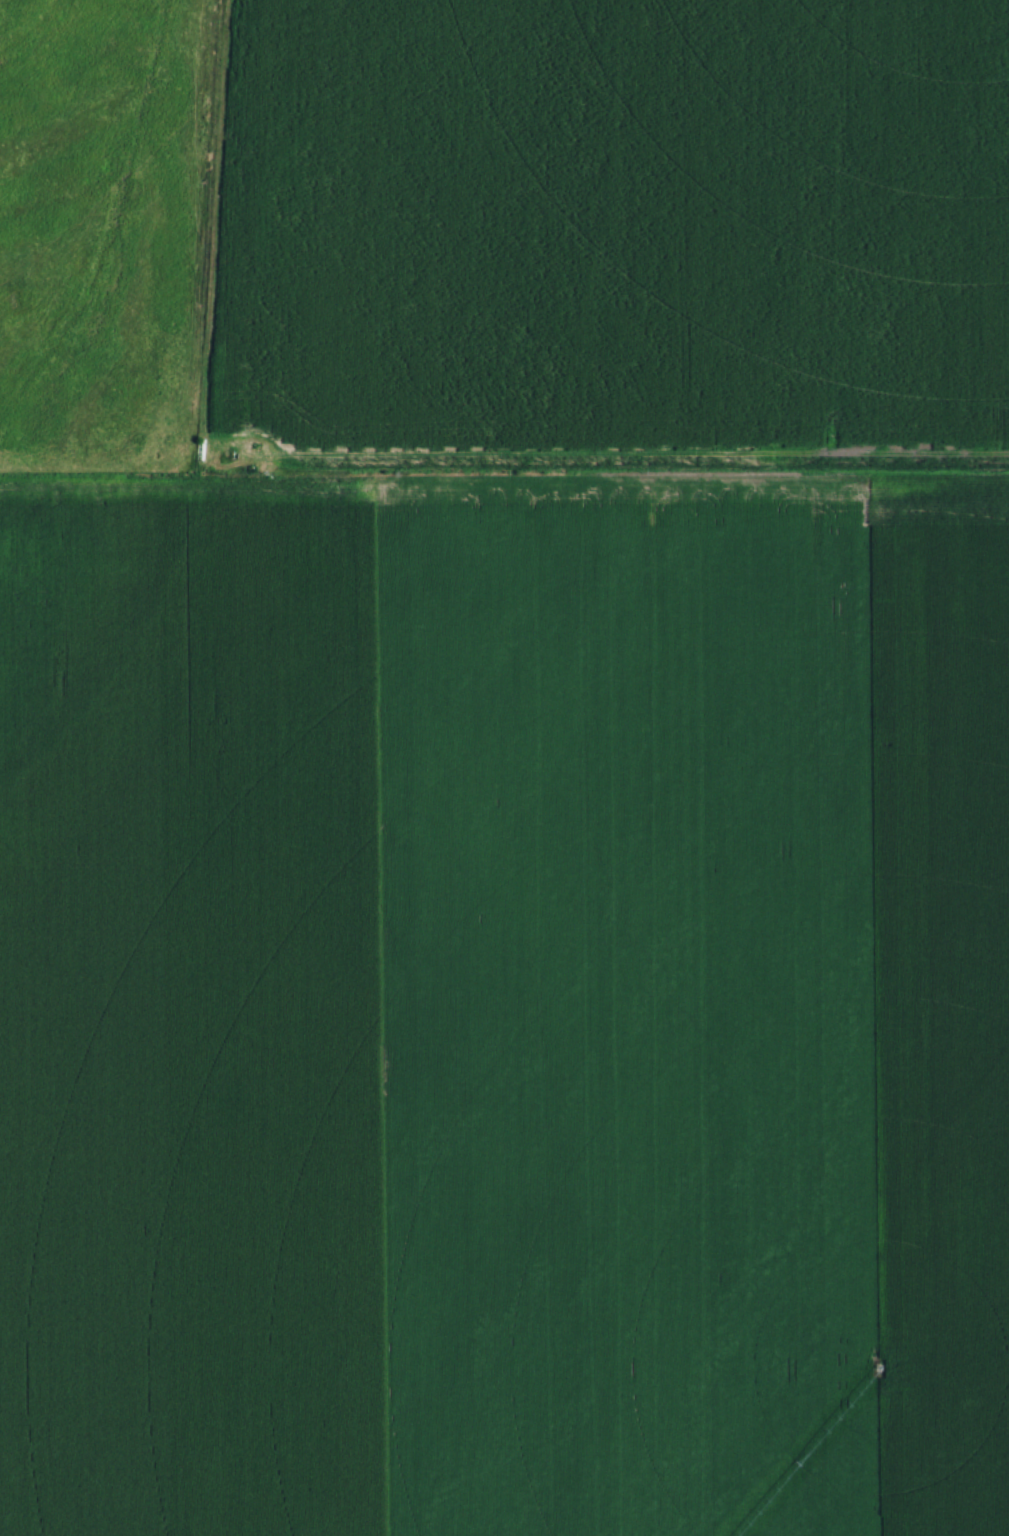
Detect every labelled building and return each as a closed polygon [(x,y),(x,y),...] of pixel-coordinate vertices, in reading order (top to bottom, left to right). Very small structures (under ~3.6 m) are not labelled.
[(205,439),(195,439),(195,460),(205,460),(205,439)]
